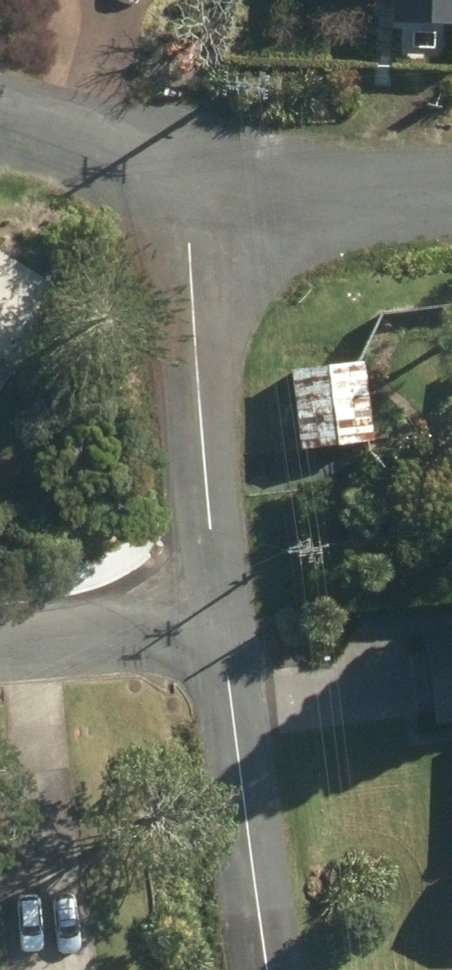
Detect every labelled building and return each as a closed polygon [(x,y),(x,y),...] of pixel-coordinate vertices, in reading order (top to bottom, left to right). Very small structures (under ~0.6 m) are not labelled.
[(362,366),(290,373),(299,454),(371,446),(362,366)] [(428,638),(440,724),(451,722),(451,634),(428,638)]
